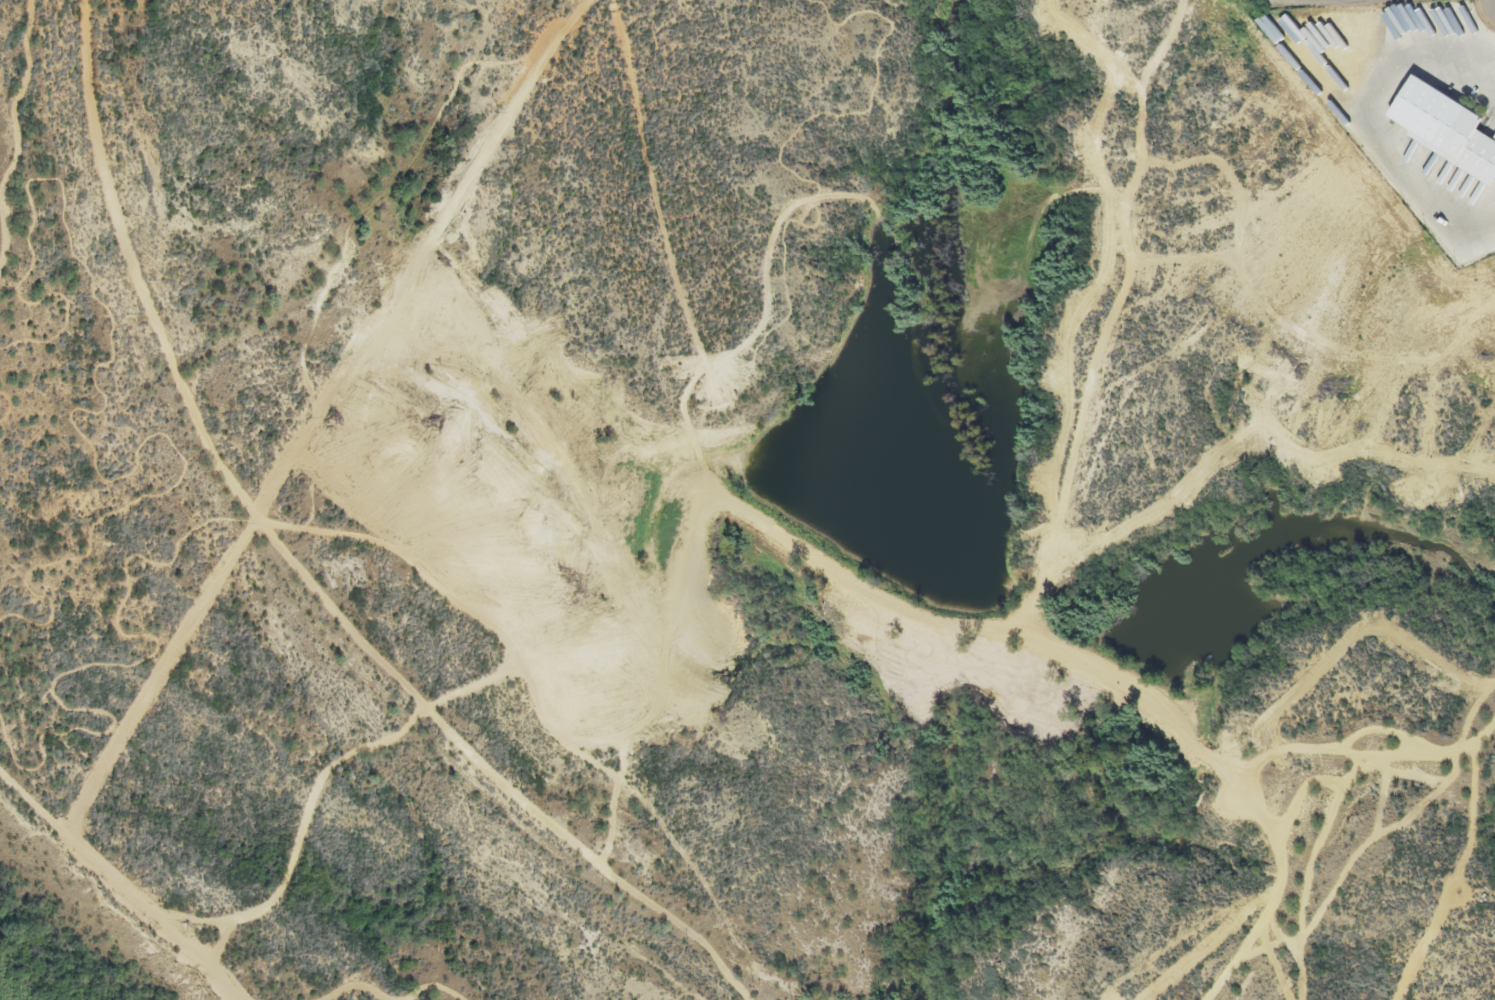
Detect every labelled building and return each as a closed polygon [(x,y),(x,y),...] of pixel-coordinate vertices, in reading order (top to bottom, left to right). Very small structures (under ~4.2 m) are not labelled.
[(1415,75),(1388,120),(1491,181),(1494,175),(1494,139),(1479,129),(1486,117),(1415,75)]
